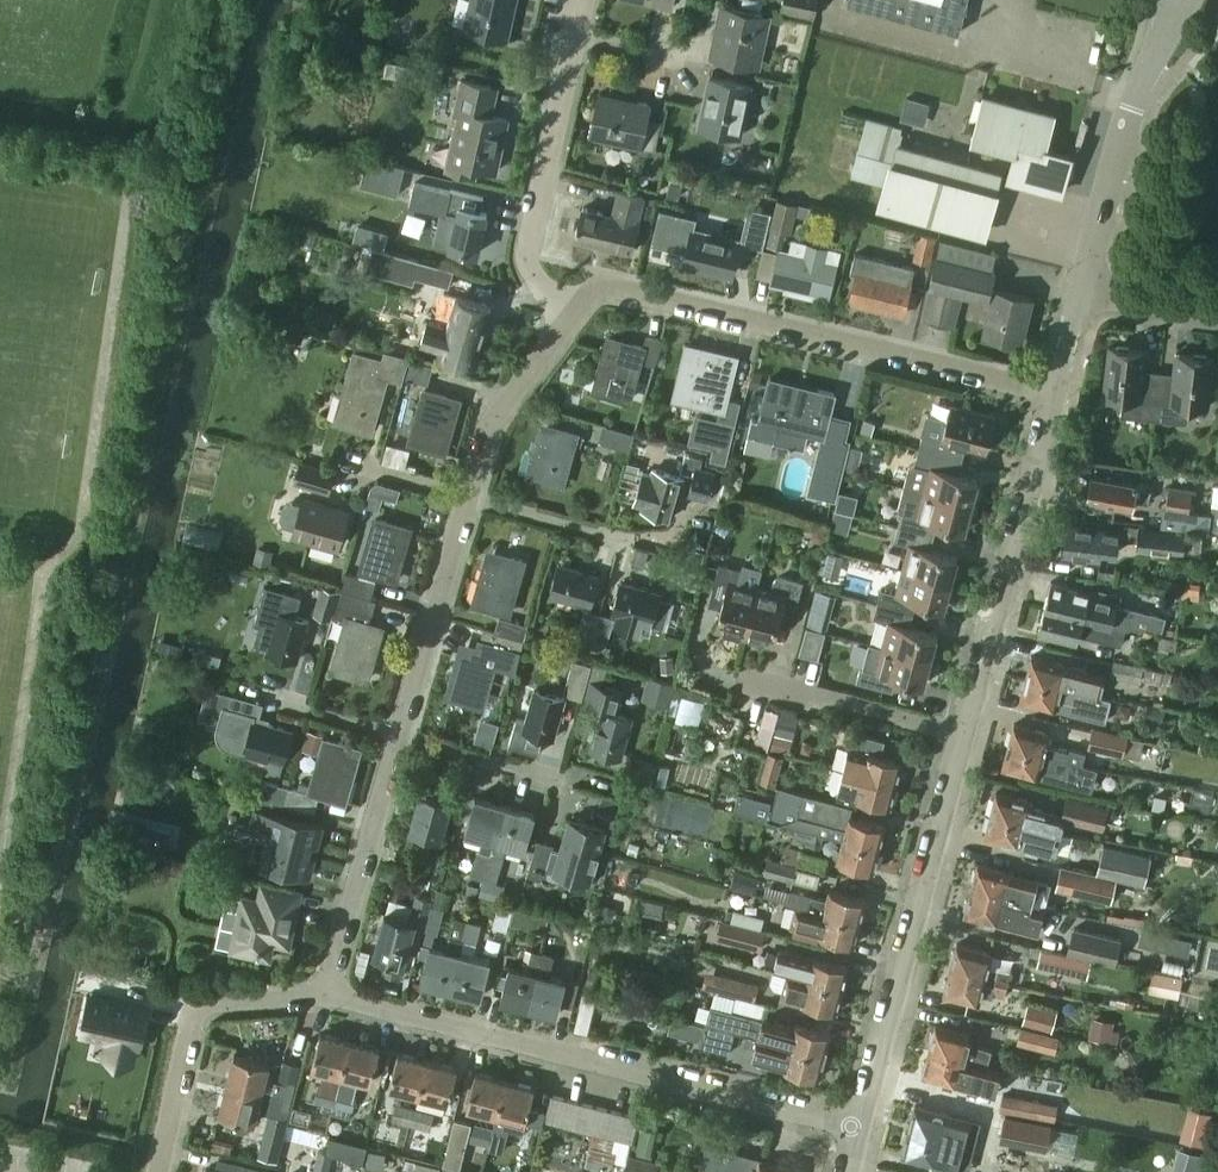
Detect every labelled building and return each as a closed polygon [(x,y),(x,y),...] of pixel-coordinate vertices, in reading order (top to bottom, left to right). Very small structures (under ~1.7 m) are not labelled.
[(465,30),(508,39),(516,0),(472,0),(465,30)] [(814,17),(818,0),(786,0),(783,10),(814,17)] [(969,0),(850,0),(849,3),(961,32),(969,0)] [(755,66),(767,14),(725,5),(713,56),(755,66)] [(740,135),(751,84),(709,75),(698,126),(740,135)] [(496,171),(508,120),(493,117),(499,87),(491,86),(461,79),(454,109),(460,111),(447,168),(476,175),(478,167),(496,171)] [(642,145),(650,104),(600,93),(591,134),(642,145)] [(939,106),(905,96),(898,120),(933,129),(939,106)] [(1053,115),(987,97),(976,136),(1018,147),(1010,177),(1063,190),(1072,154),(1044,147),(1053,115)] [(999,172),(901,147),(906,131),(900,129),(900,126),(867,117),(857,150),(859,150),(852,174),(890,184),(884,205),(984,231),(999,172)] [(400,192),(406,163),(368,154),(362,183),(400,192)] [(680,196),(683,182),(671,180),(668,193),(680,196)] [(481,210),(485,197),(453,188),(453,190),(416,181),(410,203),(441,211),(433,241),(451,246),(478,253),(489,212),(481,210)] [(640,221),(646,198),(619,192),(613,214),(585,207),(577,237),(635,251),(642,221),(640,221)] [(798,203),(778,198),(771,227),(791,232),(798,203)] [(749,206),(740,241),(740,242),(763,248),(772,212),(749,206)] [(661,208),(652,243),(688,252),(686,262),(733,273),(740,242),(740,241),(694,230),(697,218),(684,215),(684,214),(661,208)] [(915,259),(930,263),(932,255),(936,237),(921,233),(915,259)] [(830,248),(809,242),(795,239),(792,251),(781,248),(772,282),(793,287),(792,291),(810,296),(811,292),(830,297),(839,263),(838,263),(841,251),(830,248)] [(996,254),(981,250),(941,241),(930,285),(932,285),(923,317),(955,325),(964,293),(987,299),(986,303),(992,304),(985,333),(1021,342),(1032,298),(992,287),(996,270),(992,269),(996,254)] [(416,281),(418,275),(451,285),(456,269),(377,245),(370,268),(416,281)] [(851,300),(905,312),(914,270),(854,257),(851,271),(857,272),(851,300)] [(494,305),(459,294),(450,324),(431,318),(424,341),(443,347),(441,353),(476,363),(494,305)] [(630,400),(641,360),(655,364),(662,339),(648,335),(644,347),(611,337),(595,390),(630,400)] [(723,409),(737,356),(688,343),(674,396),(723,409)] [(1155,419),(1159,380),(1145,378),(1148,350),(1110,346),(1105,395),(1124,397),(1122,415),(1155,419)] [(373,430),(385,389),(389,376),(402,380),(404,375),(429,383),(434,366),(408,359),(409,357),(386,351),(383,358),(358,351),(339,420),(373,430)] [(1209,406),(1215,357),(1177,353),(1174,381),(1159,380),(1155,419),(1188,423),(1190,404),(1209,406)] [(477,392),(480,379),(440,370),(437,383),(477,392)] [(836,393),(820,389),(819,396),(769,383),(761,419),(753,417),(749,434),(749,435),(746,449),(771,456),(779,425),(825,436),(836,393)] [(446,407),(449,396),(427,389),(411,441),(446,451),(458,410),(446,407)] [(927,423),(920,448),(950,456),(957,458),(960,444),(987,451),(996,416),(952,404),(948,422),(928,417),(927,423)] [(872,434),(876,422),(865,419),(861,430),(872,434)] [(720,424),(706,420),(698,449),(710,452),(707,464),(728,470),(739,424),(721,420),(720,424)] [(630,451),(635,433),(604,423),(599,441),(630,451)] [(575,444),(578,435),(555,428),(552,439),(540,435),(528,476),(563,486),(575,444)] [(835,498),(850,439),(830,434),(822,466),(816,464),(809,492),(835,498)] [(584,437),(578,435),(575,444),(581,446),(584,437)] [(946,469),(950,456),(920,448),(916,463),(910,466),(905,486),(973,503),(979,478),(946,469)] [(687,452),(681,471),(695,474),(690,493),(708,498),(716,471),(701,467),(704,457),(687,452)] [(334,471),(302,462),(297,480),(329,490),(334,471)] [(674,516),(685,477),(653,468),(652,473),(644,471),(635,503),(643,505),(642,507),(674,516)] [(1153,487),(1138,485),(1092,475),(1088,498),(1133,507),(1135,499),(1150,502),(1153,487)] [(966,529),(973,503),(905,486),(900,506),(903,511),(899,525),(929,533),(932,520),(966,529)] [(1193,491),(1169,488),(1166,510),(1190,513),(1193,491)] [(305,498),(303,506),(293,503),(286,507),(283,517),(287,524),(297,526),(295,534),(338,546),(348,510),(305,498)] [(1210,531),(1212,516),(1190,513),(1166,510),(1162,510),(1160,525),(1210,531)] [(398,536),(401,525),(377,518),(362,569),(398,579),(410,540),(398,536)] [(1105,529),(1105,528),(1068,522),(1063,553),(1101,559),(1103,548),(1117,551),(1119,536),(1125,537),(1124,540),(1138,541),(1137,550),(1158,552),(1159,547),(1185,550),(1187,531),(1140,526),(1141,525),(1124,523),(1124,532),(1105,529)] [(925,547),(929,533),(899,525),(895,540),(911,544),(904,568),(952,581),(959,555),(925,547)] [(635,563),(645,565),(649,551),(639,549),(635,563)] [(509,613),(525,561),(503,555),(500,567),(486,562),(474,603),(509,613)] [(746,636),(759,587),(740,583),(744,569),(721,562),(712,597),(725,600),(717,629),(746,636)] [(592,607),(601,576),(560,564),(551,595),(592,607)] [(945,607),(952,581),(904,568),(898,592),(882,588),(879,603),(908,611),(912,598),(945,607)] [(335,615),(349,620),(349,618),(369,623),(372,615),(373,615),(377,600),(373,598),(378,580),(345,571),(340,588),(342,590),(335,615)] [(772,591),(759,587),(746,636),(774,644),(781,615),(795,619),(805,580),(786,575),(781,575),(777,578),(774,582),(772,591)] [(1132,607),(1132,608),(1117,605),(1119,597),(1053,580),(1046,606),(1127,626),(1162,633),(1167,616),(1132,607)] [(1217,593),(1217,581),(1212,580),(1210,592),(1217,593)] [(1189,581),(1188,589),(1201,591),(1202,582),(1189,581)] [(661,597),(662,593),(623,582),(614,613),(618,614),(615,624),(648,633),(651,623),(654,624),(664,626),(671,600),(661,597)] [(340,590),(322,584),(314,613),(332,618),(340,590)] [(300,659),(311,621),(296,616),(302,595),(267,585),(255,623),(275,629),(269,650),(300,659)] [(1200,599),(1201,591),(1188,589),(1185,589),(1184,597),(1200,599)] [(905,624),(908,611),(879,603),(875,617),(890,621),(884,646),(931,658),(938,633),(905,624)] [(1122,645),(1127,626),(1046,606),(1038,632),(1078,643),(1080,635),(1122,645)] [(592,641),(601,613),(585,609),(577,637),(592,641)] [(607,646),(616,617),(601,613),(592,641),(607,646)] [(500,616),(496,630),(525,639),(529,624),(500,616)] [(369,636),(372,624),(369,623),(349,618),(349,620),(335,669),(369,679),(381,639),(369,636)] [(525,639),(496,630),(484,627),(477,651),(474,650),(471,662),(458,658),(447,698),(483,708),(494,666),(516,673),(525,639)] [(924,684),(931,658),(884,646),(877,670),(862,666),(858,680),(888,688),(891,675),(924,684)] [(1033,655),(1027,676),(1103,695),(1108,674),(1033,655)] [(574,658),(564,693),(583,698),(593,664),(574,658)] [(1145,665),(1114,659),(1111,677),(1141,683),(1145,665)] [(674,680),(651,674),(646,694),(669,700),(674,680)] [(1114,698),(1103,695),(1027,676),(1022,698),(1058,708),(1058,707),(1108,721),(1114,698)] [(622,758),(634,718),(616,713),(623,691),(594,682),(587,705),(603,710),(591,749),(622,758)] [(566,700),(535,691),(526,721),(517,719),(509,746),(539,755),(544,736),(554,739),(566,700)] [(680,719),(702,723),(707,699),(685,694),(680,719)] [(285,761),(295,729),(257,718),(258,713),(225,704),(219,726),(219,730),(220,735),(221,737),(224,742),(227,744),(230,745),(234,746),(268,756),(264,771),(281,775),(285,761)] [(784,784),(800,714),(768,707),(760,742),(773,745),(765,780),(784,784)] [(1050,744),(1053,732),(1016,722),(1010,745),(1070,760),(1083,764),(1087,751),(1071,747),(1070,749),(1050,744)] [(1093,726),(1088,747),(1125,756),(1129,735),(1093,726)] [(882,755),(875,752),(879,737),(855,730),(845,768),(898,783),(904,760),(882,755)] [(347,756),(350,745),(326,738),(313,785),(301,781),(299,789),(289,786),(283,805),(287,806),(288,804),(316,811),(320,792),(347,800),(359,759),(347,756)] [(1093,791),(1099,768),(1083,764),(1070,760),(1010,745),(1004,767),(1093,791)] [(892,805),(898,783),(845,768),(839,791),(892,805)] [(283,805),(289,786),(265,780),(260,799),(283,805)] [(442,840),(453,800),(422,791),(410,831),(442,840)] [(998,792),(992,814),(1051,828),(1062,831),(1065,821),(1061,820),(1031,812),(1034,801),(998,792)] [(886,825),(850,816),(825,809),(828,800),(804,793),(799,815),(781,820),(781,821),(844,838),(880,847),(886,825)] [(1110,807),(1067,796),(1061,820),(1065,821),(1104,831),(1110,807)] [(497,840),(507,805),(477,797),(467,832),(485,837),(474,876),(486,879),(493,853),(497,840)] [(526,849),(536,813),(507,805),(497,840),(493,853),(505,856),(509,844),(526,849)] [(310,854),(313,843),(319,844),(324,824),(258,807),(253,827),(272,832),(264,864),(311,876),(316,856),(310,854)] [(1062,831),(1051,828),(992,814),(987,836),(1023,845),(1024,841),(1057,850),(1062,831)] [(171,832),(122,819),(116,841),(166,854),(171,832)] [(591,881),(605,829),(569,819),(561,849),(554,847),(548,869),(591,881)] [(815,847),(819,831),(796,825),(792,841),(815,847)] [(880,847),(844,838),(838,861),(874,871),(880,847)] [(538,839),(528,874),(545,880),(548,869),(554,847),(555,844),(538,839)] [(1146,881),(1153,854),(1107,843),(1100,870),(1146,881)] [(450,856),(434,851),(428,874),(444,879),(450,856)] [(825,871),(828,858),(806,852),(803,865),(825,871)] [(498,882),(505,856),(493,853),(486,879),(498,882)] [(794,881),(798,864),(769,856),(765,873),(794,881)] [(1032,906),(1039,880),(978,864),(972,889),(1007,897),(1006,899),(1032,906)] [(1113,900),(1118,877),(1064,867),(1059,889),(1113,900)] [(299,904),(298,904),(299,902),(297,902),(300,889),(261,881),(258,897),(241,894),(229,951),(261,957),(264,942),(290,947),(299,904)] [(861,922),(866,899),(831,890),(829,898),(813,894),(813,893),(792,887),(789,901),(800,904),(800,905),(825,912),(861,922)] [(1032,906),(1006,899),(1007,897),(972,889),(966,914),(1037,933),(1043,909),(1032,906)] [(434,899),(416,894),(410,915),(427,920),(434,899)] [(499,902),(493,926),(508,930),(514,906),(499,902)] [(855,943),(861,922),(825,912),(800,905),(794,927),(820,934),(855,943)] [(387,912),(375,955),(389,959),(385,973),(402,978),(406,964),(410,948),(419,951),(424,933),(427,920),(410,915),(409,918),(387,912)] [(427,962),(422,981),(452,989),(461,952),(464,941),(469,920),(456,916),(450,937),(451,938),(448,949),(432,946),(431,945),(427,962)] [(760,948),(765,930),(723,919),(719,933),(733,937),(732,941),(760,948)] [(469,920),(464,941),(477,945),(483,923),(469,920)] [(1115,962),(1120,939),(1074,927),(1069,950),(1115,962)] [(1170,930),(1165,947),(1193,954),(1197,937),(1170,930)] [(427,962),(431,945),(432,946),(435,936),(424,933),(419,951),(417,959),(427,962)] [(990,962),(993,953),(957,943),(956,947),(954,948),(951,956),(953,960),(951,968),(986,977),(1009,982),(1012,970),(1001,967),(1001,965),(990,962)] [(813,956),(813,957),(781,948),(775,969),(784,972),(787,973),(844,987),(850,965),(813,956)] [(510,966),(501,1001),(530,1007),(543,952),(533,949),(528,970),(510,966)] [(1092,961),(1042,949),(1038,966),(1087,978),(1092,961)] [(461,952),(452,989),(482,996),(491,960),(461,952)] [(543,952),(530,1007),(558,1014),(564,992),(576,996),(577,991),(579,983),(567,980),(549,975),(554,955),(543,952)] [(986,977),(951,968),(949,977),(945,978),(943,987),(946,988),(944,994),(979,1003),(982,993),(993,996),(993,994),(1006,997),(1009,982),(986,977)] [(838,1010),(844,987),(787,973),(784,972),(775,969),(772,981),(775,987),(783,990),(782,995),(838,1010)] [(1157,972),(1156,993),(1187,994),(1188,973),(1157,972)] [(756,999),(760,984),(719,973),(715,988),(756,999)] [(97,991),(85,1036),(133,1052),(148,1004),(97,991)] [(582,992),(573,1029),(587,1032),(596,995),(582,992)] [(1053,1031),(1059,1010),(1029,1001),(1023,1022),(1053,1031)] [(826,1054),(832,1032),(796,1022),(795,1026),(712,1005),(707,1023),(736,1031),(747,1034),(790,1045),(826,1054)] [(1095,1018),(1094,1038),(1121,1040),(1122,1020),(1095,1018)] [(730,1053),(736,1031),(707,1023),(701,1045),(730,1053)] [(969,1042),(971,1033),(936,1024),(935,1029),(932,1030),(930,1039),(932,1039),(929,1049),(965,1058),(988,1066),(992,1048),(969,1042)] [(1061,1036),(1022,1026),(1017,1043),(1056,1053),(1061,1036)] [(342,1075),(352,1040),(322,1032),(313,1067),(327,1071),(324,1084),(320,1083),(315,1103),(334,1107),(334,1105),(335,1106),(337,1097),(335,1096),(337,1087),(339,1087),(342,1075)] [(790,1045),(747,1034),(744,1043),(756,1046),(753,1059),(820,1077),(826,1054),(790,1045)] [(372,1083),(381,1047),(352,1040),(342,1075),(372,1083)] [(1008,1071),(988,1066),(965,1058),(929,1049),(927,1059),(925,1059),(923,1067),(925,1069),(923,1075),(979,1089),(983,1075),(1006,1081),(1008,1071)] [(420,1095),(429,1060),(399,1052),(390,1088),(420,1095)] [(235,1054),(228,1083),(263,1092),(275,1095),(278,1081),(266,1078),(270,1063),(235,1054)] [(284,1060),(280,1076),(298,1080),(302,1064),(284,1060)] [(449,1102),(458,1067),(429,1060),(420,1095),(449,1102)] [(497,1114),(506,1079),(477,1072),(468,1107),(497,1114)] [(278,1081),(275,1095),(293,1100),(298,1080),(280,1076),(278,1081)] [(530,1107),(536,1087),(506,1079),(497,1114),(488,1148),(503,1151),(509,1129),(524,1133),(527,1122),(542,1126),(546,1111),(530,1107)] [(275,1095),(263,1092),(228,1083),(220,1114),(256,1122),(259,1111),(270,1114),(275,1095)] [(358,1092),(339,1087),(337,1087),(335,1096),(337,1097),(335,1106),(354,1110),(358,1092)] [(1043,1100),(1003,1093),(1000,1110),(1040,1117),(1043,1100)] [(560,1126),(567,1098),(553,1094),(546,1123),(560,1126)] [(288,1119),(293,1100),(275,1095),(270,1114),(288,1119)] [(575,1130),(582,1101),(567,1098),(560,1126),(575,1130)] [(589,1133),(596,1105),(582,1101),(575,1130),(589,1133)] [(413,1118),(415,1109),(398,1105),(394,1121),(414,1126),(416,1118),(413,1118)] [(604,1137),(611,1109),(596,1105),(589,1133),(604,1137)] [(948,1125),(951,1114),(915,1105),(908,1130),(988,1150),(991,1136),(948,1125)] [(1214,1113),(1191,1107),(1182,1139),(1205,1146),(1214,1113)] [(431,1130),(435,1114),(415,1109),(413,1118),(416,1118),(414,1126),(431,1130)] [(618,1140),(625,1112),(611,1109),(604,1137),(618,1140)] [(632,1144),(639,1116),(625,1112),(618,1140),(632,1144)] [(1051,1124),(1006,1116),(1002,1139),(1047,1148),(1051,1124)] [(462,1169),(474,1123),(455,1119),(444,1165),(462,1169)] [(489,1145),(493,1127),(474,1122),(470,1140),(489,1145)] [(660,1129),(642,1125),(636,1148),(654,1153),(660,1129)] [(988,1150),(908,1130),(902,1156),(938,1165),(941,1153),(984,1164),(988,1150)] [(1178,1147),(1172,1168),(1188,1171),(1198,1171),(1203,1153),(1178,1147)] [(796,1170),(762,1161),(763,1159),(723,1148),(717,1171),(795,1171),(796,1170)] [(629,1153),(624,1171),(657,1171),(660,1161),(629,1153)] [(515,1171),(530,1171),(532,1160),(518,1157),(515,1171)] [(275,1171),(242,1164),(219,1158),(216,1170),(206,1168),(205,1171),(275,1171)]
